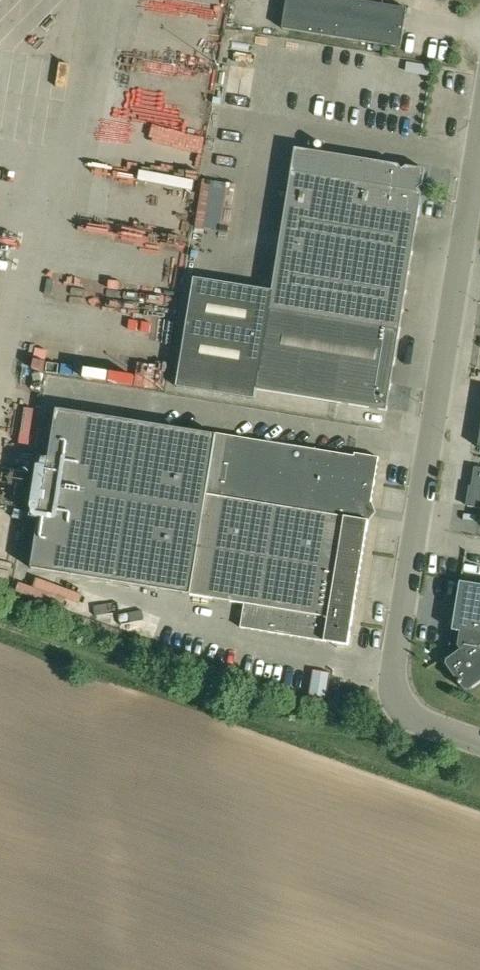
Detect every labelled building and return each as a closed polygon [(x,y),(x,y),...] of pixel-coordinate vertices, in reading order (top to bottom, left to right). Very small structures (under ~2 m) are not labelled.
[(408,8),(357,0),(287,0),(283,28),(401,48),(408,8)] [(256,399),(258,389),(387,410),(426,169),(296,148),(273,290),(195,277),(177,387),(256,399)] [(217,433),(217,434),(57,408),(31,568),(155,588),(155,589),(245,604),(241,628),(349,645),(369,520),(367,520),(370,502),(372,502),(379,457),(355,453),(355,456),(217,433)] [(475,467),(469,506),(479,508),(479,468),(475,467)] [(446,664),(464,689),(470,690),(479,683),(479,584),(460,581),(454,619),(452,631),(453,631),(450,652),(453,656),(447,660),(446,664)] [(326,697),(330,673),(314,670),(310,694),(326,697)]
